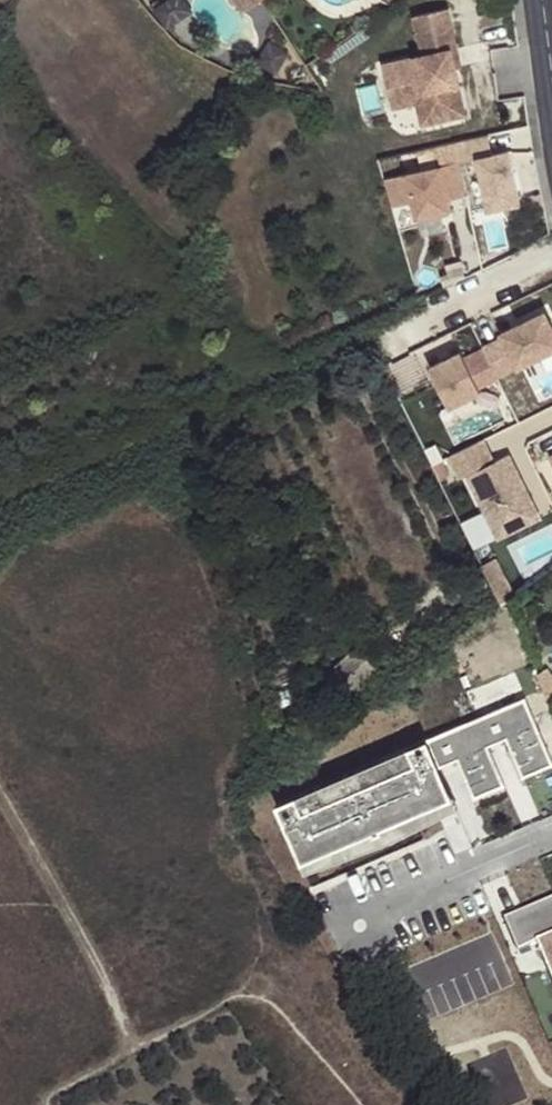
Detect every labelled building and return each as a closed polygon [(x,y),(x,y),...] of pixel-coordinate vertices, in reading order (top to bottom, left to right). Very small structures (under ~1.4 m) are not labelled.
[(242,12),(262,0),(235,0),(242,12)] [(449,0),(440,0),(413,5),(417,23),(426,21),(430,43),(422,45),(381,53),(389,90),(427,81),(434,112),(464,106),(454,59),(450,40),(457,39),(449,0)] [(426,21),(417,23),(422,45),(430,43),(426,21)] [(457,39),(450,40),(454,59),(460,58),(457,39)] [(420,115),(434,112),(427,81),(389,90),(391,98),(415,92),(420,115)] [(512,157),(465,166),(476,235),(525,228),(512,157)] [(446,224),(436,169),(385,174),(391,211),(408,209),(411,229),(446,224)] [(496,383),(551,357),(551,340),(542,319),(498,341),(500,345),(482,353),(496,383)] [(477,393),(460,357),(428,373),(446,408),(477,393)] [(477,554),(521,539),(497,473),(482,478),(473,455),(437,468),(446,491),(454,488),(477,554)] [(535,467),(551,500),(551,458),(535,467)] [(372,660),(361,649),(327,679),(337,691),(372,660)] [(481,717),(493,744),(511,736),(528,775),(551,764),(551,747),(530,696),(481,717)] [(481,717),(433,737),(444,764),(462,756),(480,797),(510,785),(493,744),(481,717)] [(433,737),(280,801),(309,869),(461,805),(444,764),(433,737)] [(517,931),(530,963),(548,955),(551,965),(551,916),(517,931)]
